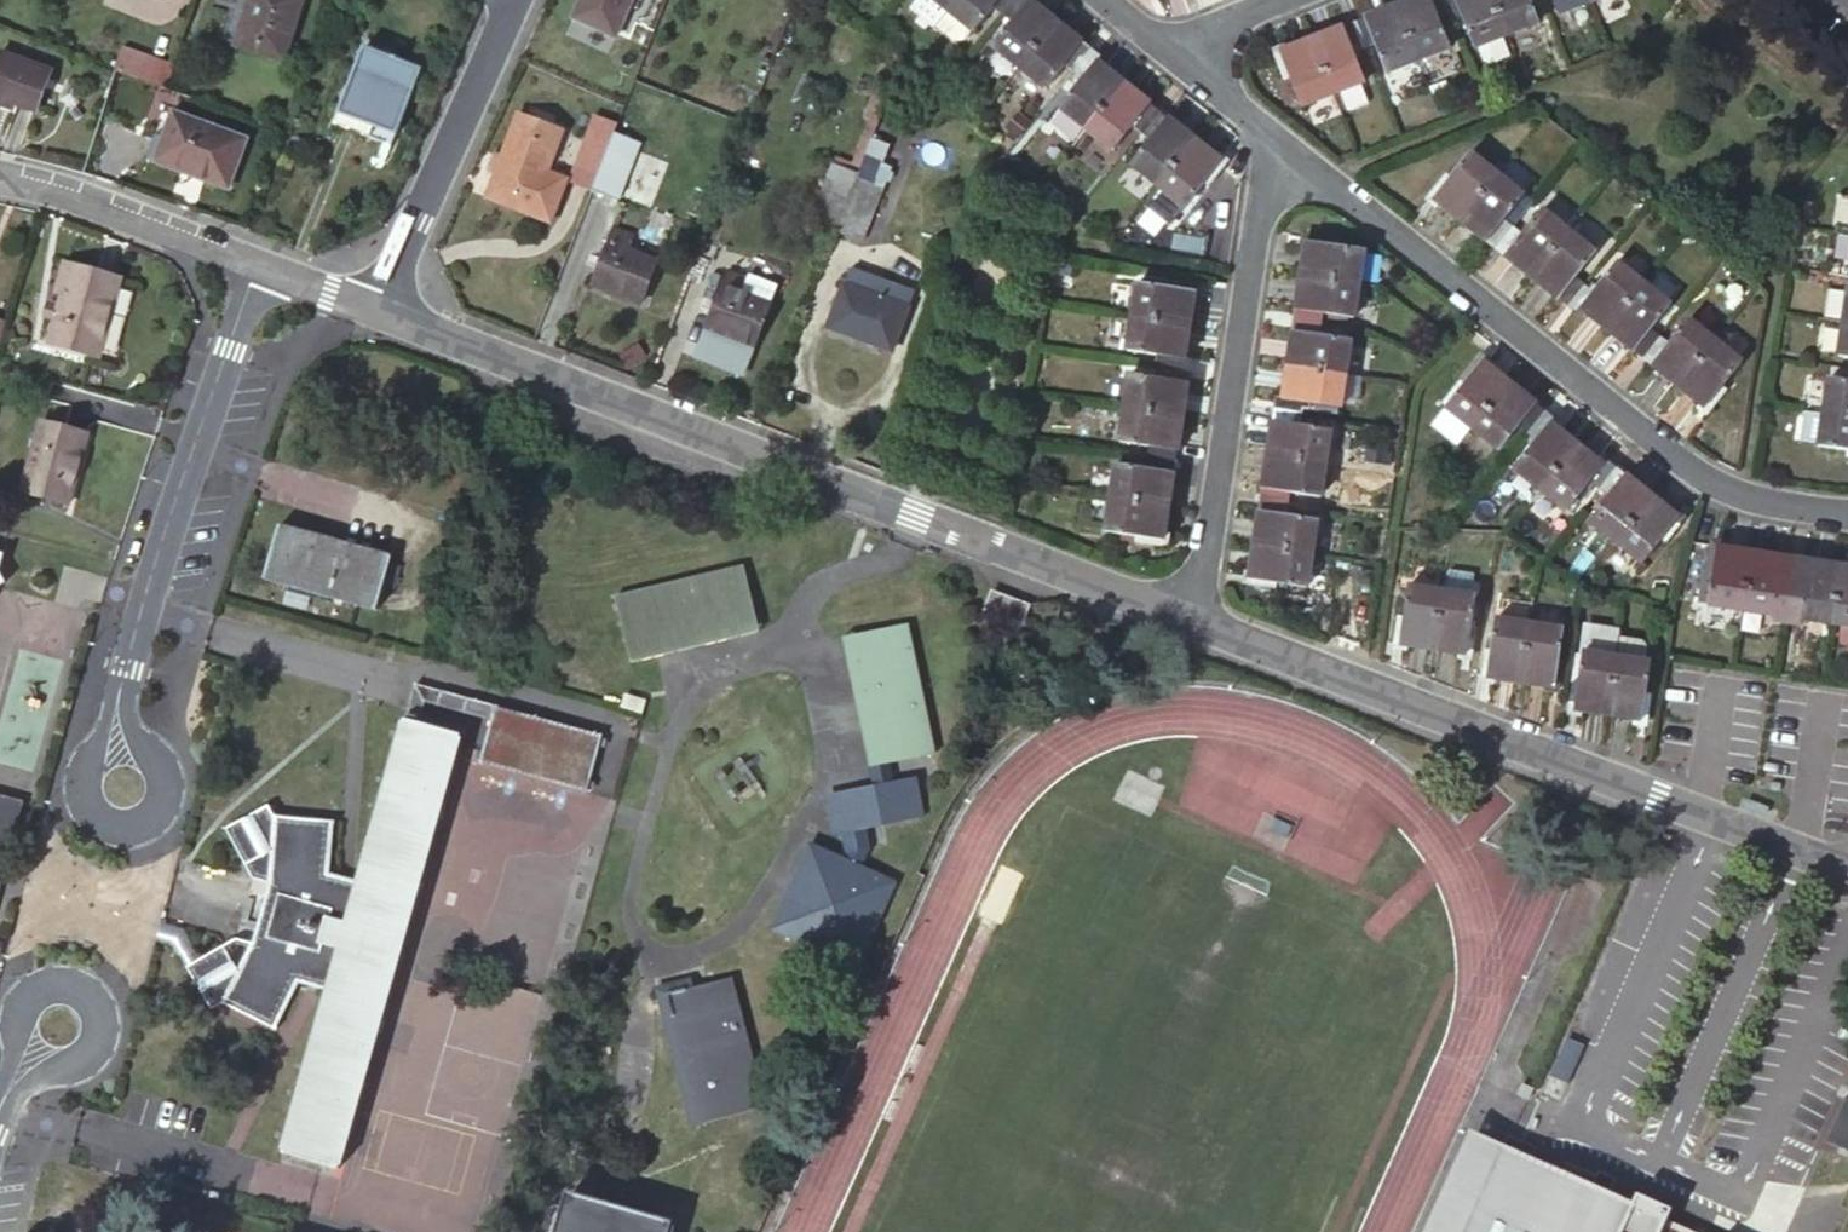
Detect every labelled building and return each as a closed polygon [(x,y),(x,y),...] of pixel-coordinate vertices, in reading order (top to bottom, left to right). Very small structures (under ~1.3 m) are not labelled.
[(231,38),(279,58),(301,0),(247,0),(231,38)] [(571,16),(613,35),(629,0),(579,0),(571,16)] [(947,11),(933,0),(918,0),(914,5),(915,12),(933,27),(935,25),(947,11)] [(947,11),(956,0),(933,0),(947,11)] [(947,11),(969,30),(973,33),(995,7),(999,10),(1007,0),(956,0),(947,11)] [(1029,0),(1024,0),(1008,19),(1013,22),(990,49),(1016,70),(1056,23),(1029,0)] [(999,10),(1004,14),(1016,0),(1007,0),(999,10)] [(1004,14),(1008,19),(1024,0),(1016,0),(1004,14)] [(1436,19),(1441,18),(1434,0),(1412,0),(1394,7),(1417,64),(1449,52),(1436,19)] [(1447,15),(1440,0),(1434,0),(1441,18),(1447,15)] [(1447,15),(1452,13),(1447,0),(1440,0),(1447,15)] [(1489,0),(1447,0),(1452,13),(1456,22),(1461,20),(1474,52),(1505,40),(1489,0)] [(1505,40),(1537,27),(1526,0),(1489,0),(1505,40)] [(1559,19),(1563,18),(1585,9),(1590,7),(1587,0),(1551,0),(1559,19)] [(1358,22),(1368,47),(1373,45),(1387,77),(1417,64),(1394,7),(1358,22)] [(1585,9),(1563,18),(1568,31),(1591,22),(1585,9)] [(935,25),(953,40),(962,40),(969,30),(947,11),(935,25)] [(1352,24),(1363,50),(1368,47),(1358,22),(1352,24)] [(1086,48),(1056,23),(1016,70),(1042,92),(1065,65),(1069,69),(1086,48)] [(1347,27),(1357,52),(1363,50),(1352,24),(1347,27)] [(1357,52),(1347,27),(1310,42),(1333,99),(1340,96),(1361,88),(1365,86),(1352,54),(1357,52)] [(118,65),(161,82),(170,58),(122,41),(113,63),(118,65)] [(1333,99),(1310,42),(1274,56),(1284,82),(1289,80),(1298,102),(1302,111),(1333,99)] [(332,119),(387,142),(410,87),(418,69),(362,45),(332,119)] [(1086,48),(1069,69),(1074,73),(1091,52),(1086,48)] [(0,49),(0,99),(7,102),(10,98),(37,108),(52,68),(0,49)] [(1096,56),(1091,52),(1074,73),(1079,77),(1095,58),(1096,56)] [(1125,83),(1095,58),(1079,77),(1077,79),(1081,83),(1059,109),(1085,131),(1125,83)] [(1298,102),(1289,80),(1284,82),(1275,85),(1284,107),(1298,102)] [(1125,83),(1085,131),(1111,153),(1133,126),(1137,129),(1155,108),(1125,83)] [(410,87),(387,142),(384,150),(394,153),(419,91),(410,87)] [(1361,88),(1340,96),(1347,112),(1367,103),(1361,88)] [(623,97),(621,102),(612,126),(637,136),(646,139),(656,111),(623,97)] [(243,135),(171,108),(161,133),(168,136),(158,158),(224,184),(243,135)] [(561,126),(516,108),(483,192),(545,217),(563,175),(545,168),(561,126)] [(1160,112),(1155,108),(1137,129),(1142,133),(1160,112)] [(1165,117),(1160,112),(1142,133),(1147,138),(1165,117)] [(1195,142),(1165,117),(1147,138),(1151,141),(1129,168),(1155,189),(1195,142)] [(569,176),(589,184),(612,126),(597,120),(588,140),(583,139),(569,176)] [(612,126),(589,184),(615,194),(637,136),(612,126)] [(1225,167),(1195,142),(1155,189),(1158,191),(1178,208),(1181,211),(1203,185),(1208,188),(1225,167)] [(1446,178),(1429,199),(1460,223),(1499,175),(1472,154),(1451,181),(1446,178)] [(810,215),(834,225),(850,185),(856,169),(833,160),(810,215)] [(1499,175),(1460,223),(1491,248),(1508,227),(1504,223),(1525,196),(1499,175)] [(850,185),(834,225),(855,234),(872,194),(850,185)] [(1178,208),(1158,191),(1148,202),(1169,220),(1178,208)] [(1500,255),(1531,280),(1570,232),(1543,211),(1522,238),(1518,234),(1500,255)] [(610,226),(589,280),(638,299),(653,260),(623,248),(628,233),(610,226)] [(1513,230),(1508,227),(1491,248),(1496,252),(1513,230)] [(1513,230),(1496,252),(1500,255),(1518,234),(1513,230)] [(1596,253),(1570,232),(1531,280),(1562,304),(1579,283),(1575,280),(1596,253)] [(1303,251),(1299,276),(1360,285),(1365,252),(1331,246),(1332,241),(1305,237),(1303,251)] [(51,294),(37,340),(89,354),(109,279),(52,263),(43,291),(51,294)] [(1575,307),(1606,332),(1644,284),(1618,263),(1596,290),(1592,286),(1588,291),(1575,307)] [(737,287),(743,272),(727,265),(704,320),(748,339),(765,299),(737,287)] [(909,288),(852,265),(845,282),(842,280),(826,320),(886,345),(909,288)] [(745,267),(743,272),(737,287),(765,299),(773,278),(745,267)] [(1662,271),(1649,288),(1666,301),(1679,285),(1662,271)] [(1360,285),(1299,276),(1294,315),(1320,319),(1321,314),(1355,319),(1360,285)] [(1584,287),(1579,283),(1562,304),(1566,308),(1584,287)] [(1134,284),(1129,318),(1190,327),(1196,288),(1169,284),(1168,290),(1134,284)] [(1666,301),(1649,288),(1644,284),(1606,332),(1636,357),(1653,335),(1649,332),(1671,305),(1666,301)] [(1588,291),(1584,287),(1566,308),(1571,312),(1575,307),(1588,291)] [(1839,325),(1847,327),(1847,292),(1844,292),(1839,325)] [(1294,315),(1292,321),(1319,325),(1320,319),(1294,315)] [(1190,327),(1129,318),(1124,351),(1158,357),(1157,362),(1163,363),(1184,366),(1190,327)] [(1715,341),(1689,319),(1667,346),(1663,343),(1646,364),(1676,389),(1715,341)] [(1292,321),(1291,327),(1318,331),(1319,325),(1292,321)] [(1839,325),(1834,359),(1847,361),(1847,327),(1839,325)] [(1318,331),(1291,327),(1285,366),(1347,376),(1352,342),(1317,337),(1318,331)] [(1658,339),(1653,335),(1636,357),(1641,360),(1658,339)] [(1663,343),(1658,339),(1641,360),(1646,364),(1663,343)] [(1742,362),(1715,341),(1676,389),(1707,413),(1724,392),(1720,389),(1742,362)] [(1443,409),(1469,430),(1508,382),(1478,357),(1461,379),(1465,382),(1443,409)] [(1184,366),(1163,363),(1163,369),(1189,373),(1190,367),(1184,366)] [(1347,376),(1285,366),(1280,405),(1307,409),(1307,404),(1341,409),(1347,376)] [(1189,373),(1163,369),(1162,374),(1189,378),(1189,373)] [(1127,374),(1122,408),(1183,417),(1189,378),(1162,374),(1161,380),(1127,374)] [(1439,405),(1443,409),(1465,382),(1461,379),(1439,405)] [(1825,381),(1820,414),(1847,418),(1847,384),(1825,381)] [(1508,382),(1469,430),(1496,451),(1517,425),(1522,428),(1539,407),(1508,382)] [(1272,404),(1271,410),(1306,415),(1307,409),(1280,405),(1272,404)] [(1544,411),(1539,407),(1522,428),(1527,433),(1544,411)] [(1183,417),(1122,408),(1117,442),(1151,447),(1150,452),(1177,456),(1183,417)] [(1469,430),(1443,409),(1429,426),(1456,447),(1469,430)] [(1271,410),(1270,417),(1297,421),(1305,422),(1306,415),(1271,410)] [(1544,411),(1527,433),(1532,437),(1545,420),(1549,415),(1544,411)] [(1816,443),(1819,416),(1802,413),(1798,440),(1816,443)] [(1820,414),(1819,416),(1816,443),(1815,448),(1847,453),(1847,418),(1820,414)] [(1331,431),(1296,426),(1297,421),(1270,417),(1265,456),(1326,465),(1331,431)] [(1545,420),(1532,437),(1529,441),(1533,444),(1511,472),(1538,493),(1576,444),(1545,420)] [(38,422),(18,492),(69,505),(89,435),(38,422)] [(1576,444),(1538,493),(1565,513),(1586,486),(1590,490),(1594,485),(1607,468),(1576,444)] [(1177,456),(1150,452),(1149,458),(1176,462),(1177,456)] [(1265,456),(1259,495),(1286,498),(1286,493),(1321,498),(1326,465),(1265,456)] [(1176,462),(1149,458),(1148,463),(1175,467),(1176,462)] [(1113,464),(1108,497),(1169,506),(1175,467),(1148,463),(1147,469),(1113,464)] [(1607,468),(1594,485),(1599,489),(1616,468),(1611,464),(1607,468)] [(1621,472),(1616,468),(1599,489),(1604,493),(1621,472)] [(1621,472),(1604,493),(1608,497),(1587,524),(1614,544),(1652,496),(1621,472)] [(1259,495),(1258,501),(1285,505),(1286,498),(1259,495)] [(1683,520),(1652,496),(1614,544),(1640,566),(1662,538),(1666,542),(1683,520)] [(1169,506),(1108,497),(1103,531),(1137,536),(1136,541),(1163,545),(1169,506)] [(1258,501),(1257,507),(1284,511),(1285,505),(1258,501)] [(1317,522),(1283,517),(1284,511),(1257,507),(1251,546),(1313,555),(1317,522)] [(275,520),(262,575),(373,601),(387,546),(275,520)] [(1313,555),(1251,546),(1248,572),(1245,585),(1273,589),(1273,584),(1308,589),(1313,555)] [(1740,613),(1749,552),(1710,546),(1706,573),(1700,572),(1695,606),(1706,608),(1740,613)] [(627,642),(752,605),(750,598),(735,548),(610,584),(627,642)] [(1785,620),(1794,558),(1749,552),(1740,613),(1785,620)] [(1831,626),(1840,565),(1794,558),(1785,620),(1831,626)] [(1840,565),(1831,626),(1847,629),(1847,566),(1840,565)] [(1449,572),(1446,592),(1470,595),(1473,575),(1449,572)] [(1432,652),(1441,591),(1408,586),(1403,620),(1397,619),(1393,646),(1432,652)] [(1026,604),(990,591),(984,607),(1020,620),(1026,604)] [(1470,630),(1475,596),(1470,595),(1446,592),(1441,591),(1432,652),(1471,658),(1475,631),(1470,630)] [(752,605),(627,642),(630,653),(755,617),(752,605)] [(858,690),(875,752),(926,738),(889,612),(839,624),(846,648),(858,690)] [(1529,623),(1495,618),(1490,652),(1485,652),(1481,679),(1520,684),(1529,623)] [(1557,662),(1562,628),(1529,623),(1520,684),(1559,690),(1563,663),(1557,662)] [(846,648),(839,624),(821,629),(828,652),(846,648)] [(1616,656),(1643,661),(1646,642),(1619,638),(1616,656)] [(828,652),(840,696),(858,690),(846,648),(828,652)] [(1616,657),(1583,652),(1578,686),(1572,685),(1568,712),(1607,718),(1616,657)] [(1650,662),(1616,657),(1607,718),(1646,724),(1650,697),(1645,696),(1650,662)] [(407,667),(396,705),(412,710),(418,690),(480,709),(486,690),(407,667)] [(593,722),(486,690),(480,709),(469,745),(577,777),(593,722)] [(840,696),(857,758),(875,752),(858,690),(840,696)] [(189,953),(173,961),(193,1004),(210,997),(211,998),(261,1021),(285,971),(317,980),(271,1144),(324,1160),(450,721),(412,710),(396,705),(349,871),(317,861),(322,807),(263,803),(255,792),(213,825),(249,875),(267,880),(249,940),(231,935),(189,953)] [(875,752),(857,758),(864,784),(880,780),(875,752)] [(880,780),(864,784),(811,798),(819,837),(828,834),(852,828),(910,815),(899,775),(880,780)] [(9,845),(21,803),(0,797),(0,850),(9,845)] [(1296,822),(1267,808),(1256,833),(1286,846),(1296,822)] [(852,828),(828,834),(831,850),(827,862),(849,869),(856,850),(852,828)] [(849,869),(827,862),(808,854),(776,935),(860,966),(891,886),(849,869)] [(155,920),(152,938),(163,941),(173,961),(189,953),(176,927),(155,920)] [(737,993),(693,1009),(735,1129),(781,1114),(737,993)] [(735,1129),(693,1009),(692,1010),(672,1016),(715,1136),(735,1129)] [(1562,1022),(1544,1063),(1562,1071),(1580,1030),(1562,1022)] [(1526,1076),(1515,1072),(1510,1084),(1520,1088),(1526,1076)] [(1815,1134),(1843,1146),(1847,1148),(1847,1095),(1835,1089),(1815,1134)] [(1493,1123),(1487,1137),(1493,1139),(1496,1141),(1502,1127),(1493,1123)] [(1487,1137),(1467,1129),(1420,1231),(1452,1231),(1493,1139),(1487,1137)] [(1496,1141),(1493,1139),(1452,1231),(1699,1231),(1496,1141)]
